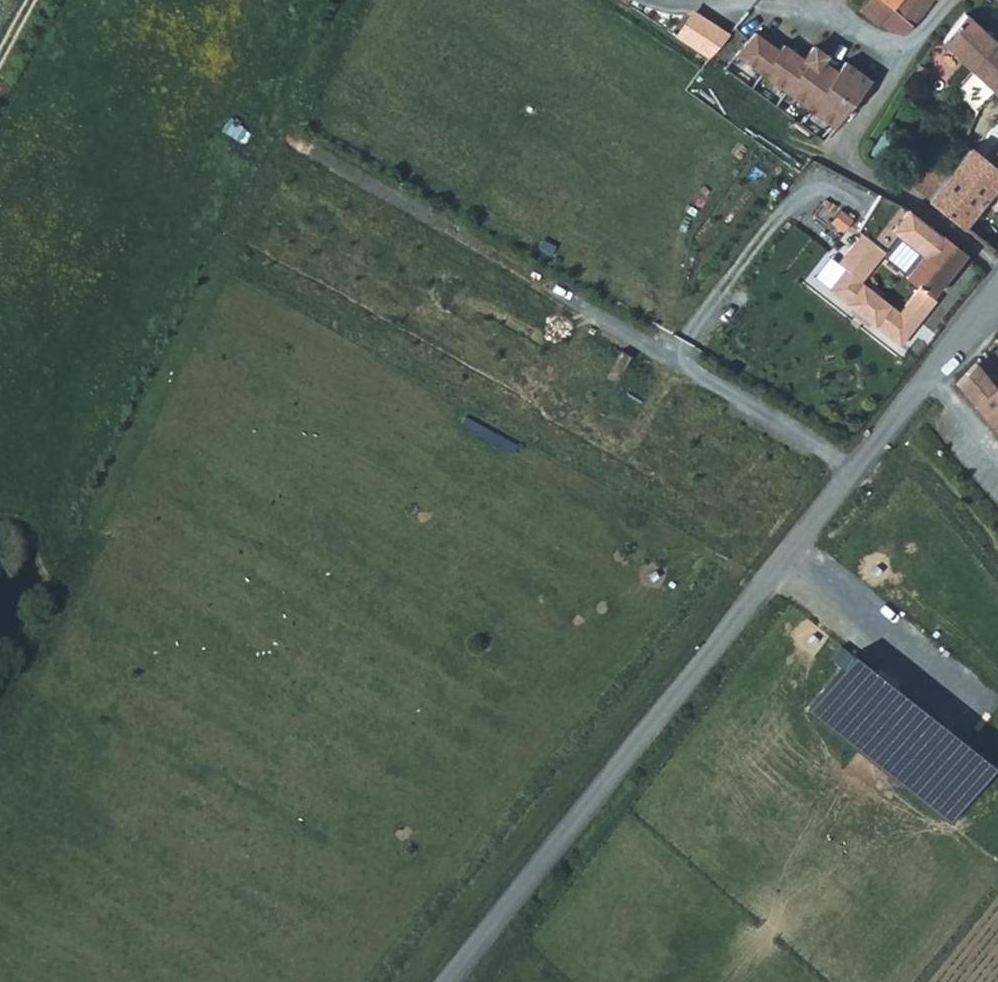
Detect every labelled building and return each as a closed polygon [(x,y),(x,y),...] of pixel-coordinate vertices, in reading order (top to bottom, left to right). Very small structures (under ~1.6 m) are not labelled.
[(919,26),(886,0),(875,0),(865,14),(881,27),(909,38),(919,26)] [(919,26),(931,11),(939,0),(886,0),(919,26)] [(997,48),(997,43),(970,17),(945,46),(973,71),(957,89),(960,92),(997,48)] [(821,72),(807,62),(786,48),(781,54),(757,38),(738,60),(840,129),(876,82),(850,64),(843,74),(827,63),(821,72)] [(997,96),(997,48),(960,92),(983,113),(997,96)] [(830,59),(816,50),(807,62),(821,72),(827,63),(830,59)] [(993,160),(975,146),(951,176),(933,200),(966,227),(997,187),(997,165),(993,160)] [(927,158),(909,182),(931,199),(933,200),(951,176),(927,158)] [(966,227),(997,252),(997,187),(966,227)] [(884,230),(900,210),(874,196),(852,232),(854,234),(879,252),(892,237),(884,230)] [(900,210),(884,230),(892,237),(913,257),(898,277),(913,288),(925,298),(960,254),(900,210)] [(879,252),(854,234),(833,264),(839,271),(824,291),(898,349),(933,303),(925,298),(913,288),(896,310),(860,284),(879,252)] [(953,385),(997,440),(997,395),(973,364),(953,385)]
